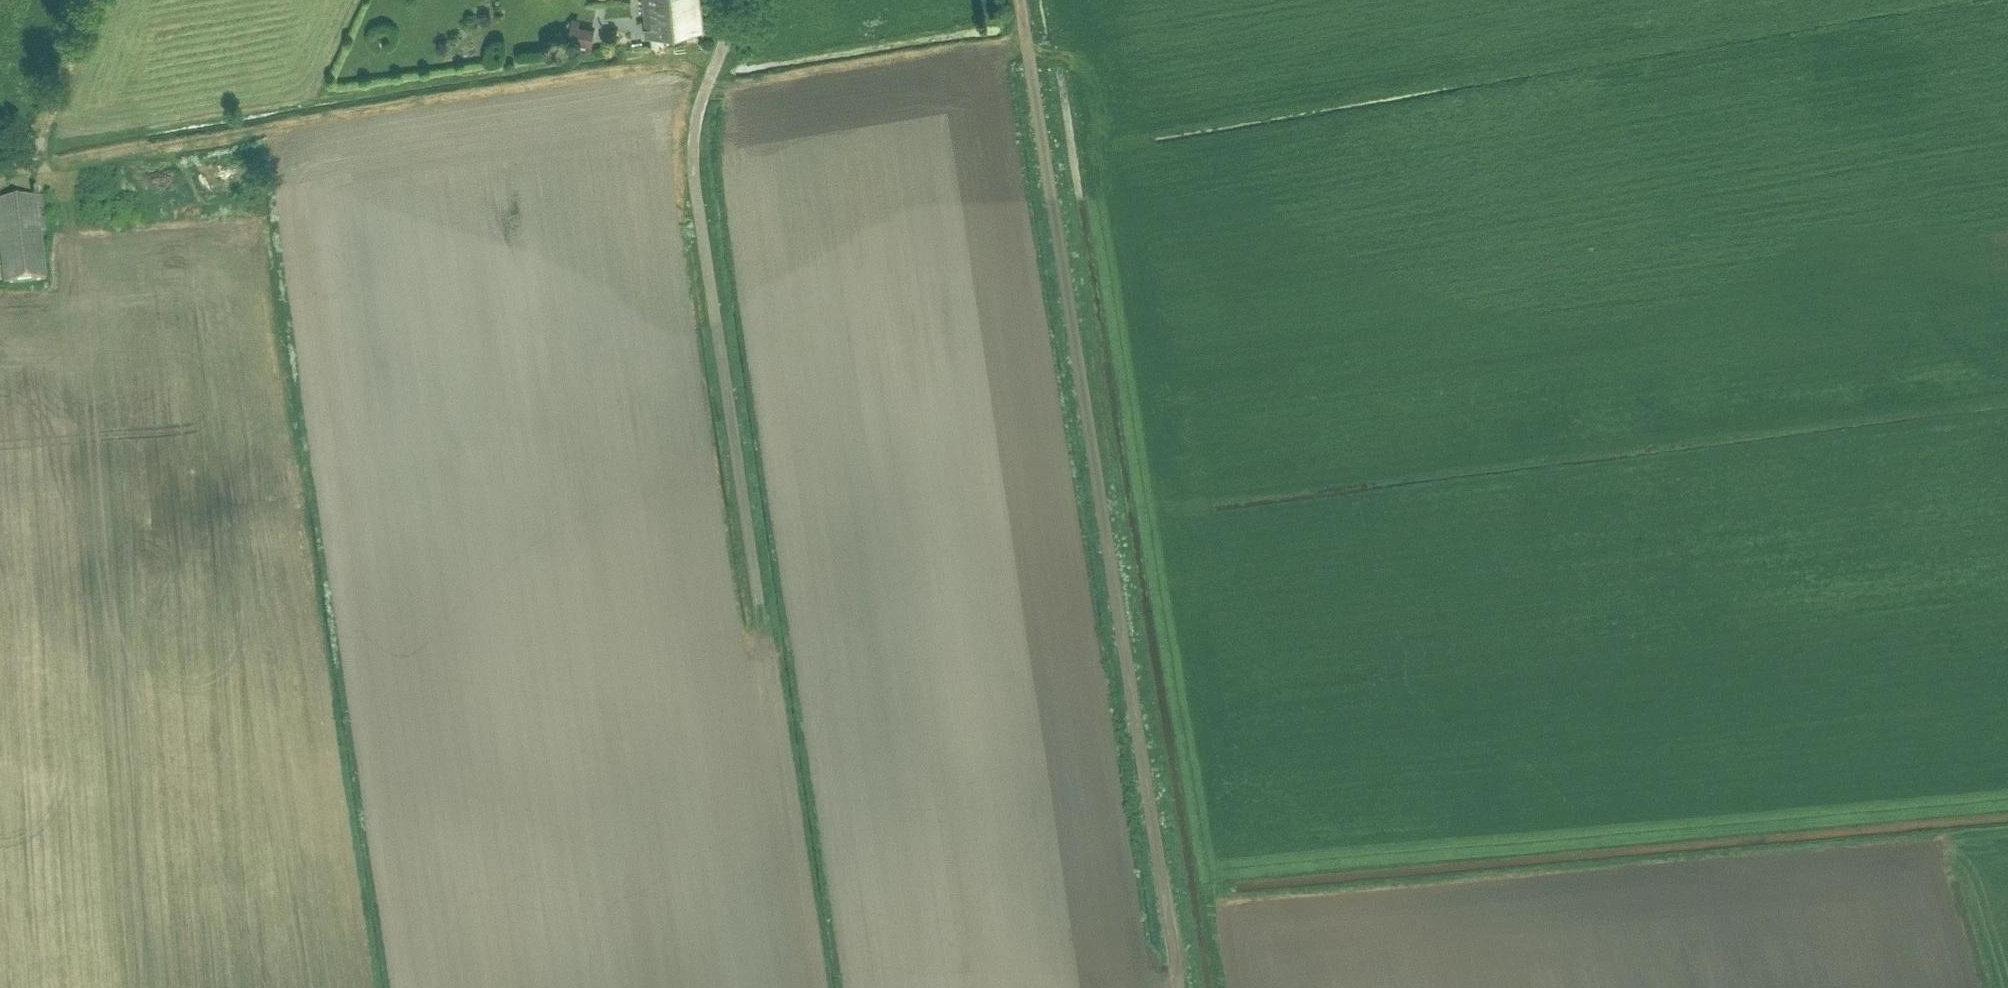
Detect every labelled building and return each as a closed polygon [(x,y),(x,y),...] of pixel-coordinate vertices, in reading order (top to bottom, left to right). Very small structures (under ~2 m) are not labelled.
[(703,31),(700,0),(643,0),(646,37),(703,31)] [(571,25),(568,40),(592,45),(595,30),(571,25)] [(0,203),(0,254),(4,286),(45,282),(39,234),(45,233),(41,199),(0,203)]
